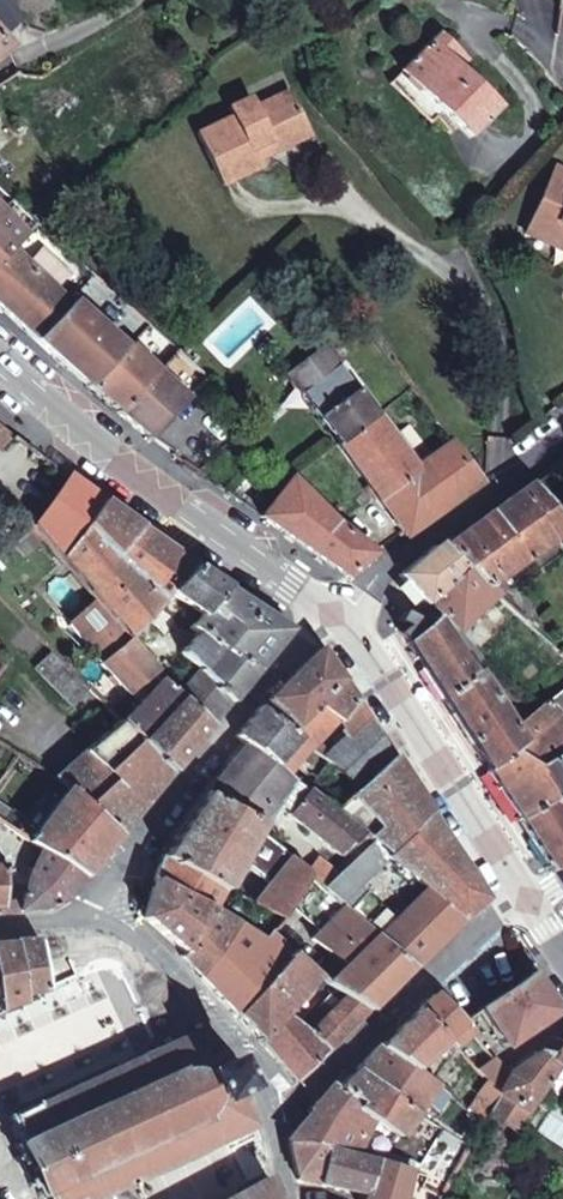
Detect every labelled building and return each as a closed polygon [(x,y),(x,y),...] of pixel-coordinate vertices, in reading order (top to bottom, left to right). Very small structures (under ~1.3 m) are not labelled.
[(9,0),(0,0),(0,28),(3,35),(21,19),(9,0)] [(10,49),(4,37),(3,35),(0,32),(0,56),(10,49)] [(499,109),(448,57),(456,49),(439,33),(401,71),(403,72),(442,112),(469,139),(499,109)] [(468,61),(456,49),(448,57),(460,69),(468,61)] [(442,112),(403,72),(391,84),(430,124),(442,112)] [(301,116),(289,92),(254,109),(250,99),(229,108),(234,117),(198,134),(222,186),(259,168),(256,161),(251,151),(268,142),(273,153),(299,141),(290,122),(301,116)] [(310,136),(301,116),(290,122),(299,141),(310,136)] [(251,151),(256,161),(273,153),(268,142),(251,151)] [(556,166),(525,233),(549,244),(552,236),(562,241),(562,169),(556,166)] [(0,186),(0,207),(26,234),(37,223),(0,186)] [(0,207),(0,261),(26,234),(0,207)] [(97,276),(37,223),(26,234),(12,249),(69,304),(74,300),(97,276)] [(552,236),(549,244),(562,250),(562,241),(552,236)] [(12,249),(0,261),(0,307),(34,339),(69,304),(12,249)] [(204,278),(197,267),(188,274),(195,285),(204,278)] [(149,325),(97,276),(74,300),(126,348),(131,343),(149,325)] [(126,348),(74,300),(69,304),(34,339),(88,387),(126,348)] [(149,325),(131,343),(158,370),(159,371),(180,352),(149,325)] [(118,413),(159,371),(158,370),(131,343),(126,348),(88,387),(118,413)] [(359,392),(327,348),(291,376),(340,443),(377,416),(359,392)] [(209,378),(180,352),(159,371),(189,399),(209,378)] [(366,387),(346,360),(340,365),(359,392),(366,387)] [(189,399),(159,371),(118,413),(149,439),(189,399)] [(383,411),(366,387),(359,392),(377,416),(383,411)] [(400,433),(383,411),(377,416),(394,437),(400,433)] [(416,467),(377,416),(340,443),(404,535),(406,537),(482,482),(479,478),(454,446),(451,442),(433,454),(416,467)] [(0,424),(0,447),(4,450),(15,438),(13,436),(0,424)] [(433,454),(411,424),(400,433),(394,437),(416,467),(433,454)] [(103,500),(70,475),(33,526),(34,527),(59,558),(85,524),(103,500)] [(339,523),(293,477),(261,518),(346,577),(348,577),(377,554),(339,523)] [(533,483),(490,514),(525,560),(559,535),(560,536),(562,539),(562,521),(533,483)] [(194,565),(141,527),(103,500),(85,524),(59,558),(99,606),(100,607),(102,610),(114,624),(126,639),(128,637),(145,620),(162,602),(171,593),(169,592),(194,565)] [(38,518),(26,512),(20,521),(31,529),(34,527),(33,526),(38,518)] [(525,560),(490,514),(444,546),(467,568),(488,587),(525,560)] [(438,551),(435,546),(400,576),(424,604),(429,604),(430,603),(450,586),(448,583),(467,568),(444,546),(438,551)] [(227,586),(194,565),(169,592),(171,593),(201,614),(203,616),(227,586)] [(488,587),(467,568),(448,583),(450,586),(430,603),(441,615),(456,633),(460,629),(466,624),(472,619),(496,597),(498,595),(488,587)] [(291,629),(227,586),(203,616),(201,614),(190,628),(199,634),(256,672),(291,629)] [(180,619),(162,602),(145,620),(161,633),(164,636),(180,619)] [(100,607),(99,606),(71,629),(75,634),(102,610),(100,607)] [(114,624),(102,610),(75,634),(87,647),(113,624),(114,624)] [(428,624),(405,612),(399,621),(406,625),(398,632),(407,642),(428,624)] [(456,633),(441,615),(435,619),(448,638),(456,633)] [(487,771),(512,752),(523,745),(512,728),(499,708),(476,671),(471,674),(469,671),(435,619),(435,618),(428,624),(407,642),(442,699),(487,771)] [(476,624),(472,619),(466,624),(460,629),(464,634),(476,624)] [(161,633),(145,620),(128,637),(150,663),(155,658),(147,649),(161,633)] [(126,639),(114,624),(113,624),(91,643),(104,658),(126,639)] [(473,650),(456,633),(448,638),(462,658),(469,653),(473,650)] [(256,672),(199,634),(181,652),(199,670),(230,702),(256,672)] [(150,663),(128,637),(126,639),(104,658),(99,662),(127,694),(156,670),(150,663)] [(104,658),(91,643),(87,647),(99,662),(104,658)] [(293,731),(319,706),(342,682),(341,680),(319,649),(266,700),(260,707),(293,731)] [(479,664),(469,653),(462,658),(469,671),(479,664)] [(514,696),(480,667),(476,671),(499,708),(514,696)] [(230,702),(199,670),(177,692),(182,697),(211,727),(230,702)] [(369,717),(344,678),(343,679),(341,680),(342,682),(319,706),(340,720),(342,722),(348,733),(350,736),(369,717)] [(182,697),(177,692),(164,679),(124,719),(122,718),(120,719),(172,772),(211,727),(182,697)] [(549,700),(562,716),(562,689),(549,700)] [(549,700),(532,712),(525,717),(512,728),(523,745),(512,752),(535,767),(562,753),(562,716),(549,700)] [(319,706),(293,731),(301,737),(310,746),(314,748),(340,720),(319,706)] [(293,731),(260,707),(236,736),(248,745),(276,765),(292,747),(301,737),(293,731)] [(532,712),(526,707),(521,713),(525,717),(532,712)] [(394,756),(369,717),(350,736),(348,733),(323,757),(330,763),(358,789),(394,756)] [(119,835),(172,772),(120,719),(115,724),(53,776),(66,789),(67,787),(119,835)] [(310,746),(301,737),(292,747),(302,755),(310,746)] [(276,765),(248,745),(208,793),(263,823),(277,803),(293,779),(289,775),(276,765)] [(302,755),(292,747),(276,765),(289,775),(304,757),(302,755)] [(535,767),(512,752),(487,771),(520,820),(562,793),(562,753),(535,767)] [(433,813),(394,756),(358,789),(336,809),(365,833),(372,838),(374,840),(390,853),(433,813)] [(316,778),(311,774),(302,785),(307,789),(309,787),(316,778)] [(307,789),(302,785),(293,779),(277,803),(290,811),(307,789)] [(119,835),(67,787),(66,789),(37,829),(29,839),(27,842),(38,849),(84,877),(119,835)] [(336,809),(309,787),(307,789),(290,811),(288,814),(342,856),(365,833),(336,809)] [(263,823),(208,793),(164,857),(223,888),(226,889),(241,862),(259,830),(263,823)] [(520,820),(552,871),(562,866),(562,793),(520,820)] [(0,802),(0,819),(29,839),(37,829),(0,802)] [(488,898),(433,813),(390,853),(385,858),(387,859),(426,891),(391,922),(377,934),(415,968),(463,920),(488,898)] [(0,819),(0,866),(5,866),(3,885),(23,888),(27,873),(38,849),(27,842),(29,839),(0,819)] [(259,830),(241,862),(254,872),(267,883),(251,902),(282,919),(293,903),(311,877),(308,870),(290,854),(259,830)] [(390,853),(374,840),(338,873),(324,886),(340,902),(358,885),(387,859),(385,858),(390,853)] [(38,849),(27,873),(23,888),(3,885),(2,907),(0,907),(0,914),(17,911),(52,906),(66,898),(84,877),(38,849)] [(223,888),(164,857),(155,879),(212,908),(223,888)] [(338,873),(319,857),(308,870),(311,877),(324,886),(338,873)] [(267,883),(254,872),(236,895),(251,902),(267,883)] [(323,928),(345,906),(340,902),(335,897),(330,892),(324,886),(311,877),(293,903),(323,928)] [(212,908),(155,879),(144,918),(185,953),(186,954),(212,908)] [(381,913),(362,897),(367,892),(358,885),(340,902),(345,906),(367,925),(381,913)] [(367,925),(345,906),(323,928),(312,939),(346,965),(377,934),(367,925)] [(239,925),(218,912),(212,908),(186,954),(185,953),(182,957),(199,974),(239,925)] [(391,922),(381,913),(367,925),(377,934),(391,922)] [(295,952),(272,930),(265,938),(242,921),(239,925),(199,974),(201,977),(238,1014),(238,1013),(295,952)] [(377,934),(346,965),(328,982),(342,992),(346,994),(370,1010),(415,968),(377,934)] [(80,955),(80,954),(79,952),(78,951),(76,949),(76,948),(74,947),(73,947),(71,947),(70,947),(63,946),(64,939),(39,940),(46,990),(53,1005),(67,999),(80,961),(81,960),(81,958),(81,957),(80,955)] [(46,990),(39,940),(15,942),(22,995),(46,990)] [(15,942),(0,942),(0,1011),(23,1003),(22,995),(15,942)] [(320,976),(295,952),(238,1013),(261,1040),(287,1012),(314,982),(320,976)] [(559,1011),(534,975),(482,1011),(507,1048),(559,1011)] [(320,976),(314,982),(321,988),(327,981),(320,976)] [(370,1010),(346,994),(331,1009),(340,1017),(319,1038),(330,1048),(370,1010)] [(463,1025),(435,995),(419,1011),(448,1038),(463,1025)] [(340,1017),(331,1009),(311,1031),(319,1038),(340,1017)] [(448,1038),(419,1011),(380,1046),(414,1069),(416,1068),(447,1039),(448,1038)] [(319,1038),(311,1031),(307,1027),(287,1012),(261,1040),(296,1080),(330,1048),(319,1038)] [(472,1033),(464,1024),(463,1025),(448,1038),(457,1047),(472,1033)] [(203,1028),(10,1115),(13,1121),(15,1121),(23,1140),(17,1143),(19,1149),(20,1148),(23,1153),(17,1156),(20,1161),(26,1159),(34,1179),(29,1182),(32,1187),(37,1185),(39,1190),(38,1191),(40,1196),(48,1193),(50,1198),(99,1198),(109,1194),(134,1183),(255,1125),(244,1088),(230,1059),(203,1028)] [(551,1038),(540,1053),(553,1056),(562,1045),(562,1043),(559,1040),(551,1038)] [(414,1069),(380,1046),(379,1045),(359,1067),(418,1113),(427,1103),(439,1086),(440,1085),(416,1068),(414,1069)] [(553,1056),(551,1059),(558,1065),(562,1069),(562,1045),(553,1056)] [(551,1059),(553,1056),(540,1053),(507,1076),(498,1093),(526,1111),(558,1065),(551,1059)] [(507,1076),(492,1058),(478,1072),(485,1080),(498,1093),(507,1076)] [(418,1113),(359,1067),(357,1070),(359,1071),(340,1089),(339,1089),(358,1107),(374,1119),(396,1134),(400,1137),(418,1113)] [(498,1093),(485,1080),(476,1094),(491,1105),(498,1093)] [(290,1140),(290,1143),(326,1147),(327,1146),(357,1154),(374,1119),(358,1107),(339,1089),(340,1089),(336,1084),(309,1110),(310,1112),(290,1140)] [(439,1086),(427,1103),(438,1111),(449,1095),(439,1086)] [(526,1111),(498,1093),(491,1105),(487,1113),(503,1125),(513,1131),(526,1111)] [(491,1105),(476,1094),(466,1108),(482,1122),(482,1121),(485,1116),(487,1113),(491,1105)] [(503,1125),(487,1113),(485,1116),(482,1121),(499,1131),(503,1125)] [(396,1134),(374,1119),(357,1154),(378,1159),(385,1148),(396,1134)] [(357,1154),(327,1146),(326,1147),(290,1143),(297,1173),(321,1172),(318,1185),(365,1195),(366,1190),(368,1191),(378,1159),(357,1154)] [(413,1162),(384,1151),(378,1159),(411,1169),(413,1162)] [(378,1159),(368,1191),(366,1190),(365,1195),(363,1198),(402,1198),(411,1169),(378,1159)] [(321,1172),(297,1173),(299,1181),(318,1185),(321,1172)] [(270,1176),(228,1198),(277,1198),(270,1176)] [(109,1194),(112,1198),(142,1198),(134,1183),(109,1194)]
